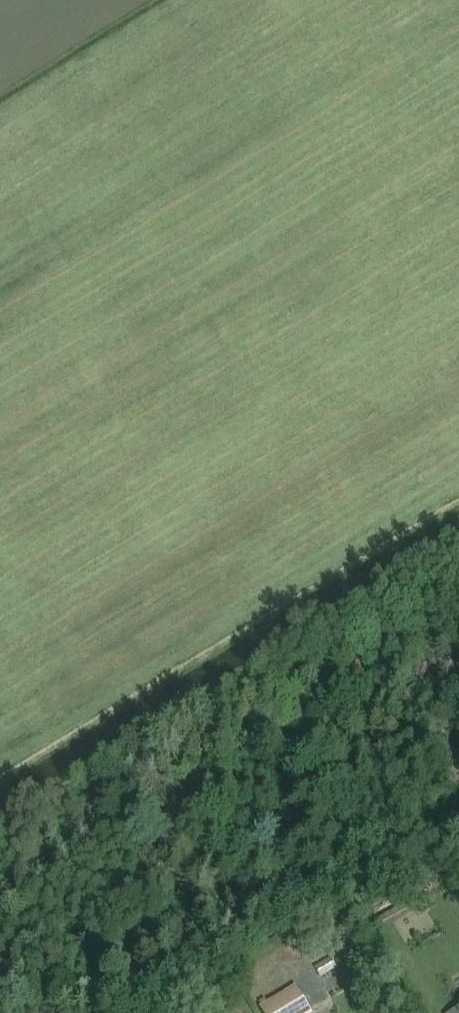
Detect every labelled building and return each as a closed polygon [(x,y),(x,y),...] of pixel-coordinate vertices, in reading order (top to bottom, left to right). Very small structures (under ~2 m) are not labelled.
[(261,1007),(265,1012),(307,1012),(310,1011),(296,986),(261,1007)]
